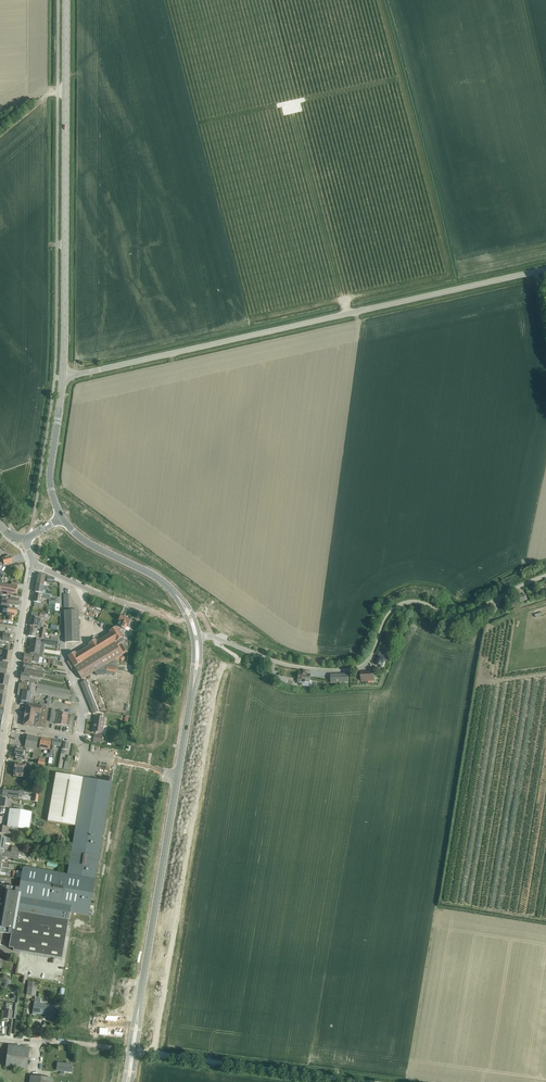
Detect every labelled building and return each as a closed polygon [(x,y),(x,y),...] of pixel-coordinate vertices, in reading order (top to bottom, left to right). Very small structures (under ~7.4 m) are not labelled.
[(2,579),(6,574),(0,570),(4,565),(12,563),(11,556),(2,559),(3,561),(0,565),(0,578),(2,579)] [(38,573),(36,585),(43,586),(44,581),(47,581),(47,583),(53,584),(54,578),(45,574),(38,573)] [(1,594),(2,591),(7,592),(7,595),(11,595),(12,593),(16,594),(18,584),(11,583),(11,586),(9,586),(0,584),(0,586),(0,593),(1,594)] [(43,586),(36,585),(35,592),(42,593),(43,591),(45,591),(45,594),(51,595),(52,588),(43,586)] [(35,594),(33,602),(35,602),(34,606),(40,607),(41,603),(42,598),(49,599),(49,596),(35,594)] [(69,594),(64,594),(65,643),(79,642),(78,610),(70,611),(69,594)] [(521,603),(527,601),(525,594),(519,596),(521,602),(521,603)] [(1,604),(1,606),(9,607),(9,605),(18,606),(19,599),(10,598),(10,599),(2,598),(1,604)] [(3,608),(3,613),(7,613),(7,616),(6,616),(6,617),(4,617),(3,620),(13,622),(13,617),(14,617),(14,615),(16,615),(16,614),(17,614),(17,611),(16,611),(17,610),(8,609),(3,608)] [(32,613),(30,626),(41,628),(42,624),(40,624),(41,618),(45,619),(45,617),(45,614),(40,613),(40,615),(32,613)] [(117,627),(116,628),(121,637),(124,630),(125,630),(126,626),(129,628),(129,626),(131,627),(133,622),(130,621),(130,620),(120,616),(118,621),(120,622),(117,627)] [(28,637),(36,638),(44,640),(46,629),(45,629),(30,626),(28,637)] [(75,670),(82,680),(94,672),(96,671),(98,670),(106,665),(115,660),(119,657),(122,655),(114,643),(122,638),(121,637),(116,628),(109,632),(110,634),(97,642),(95,640),(88,644),(89,646),(76,654),(75,652),(68,657),(70,660),(67,662),(72,671),(75,670)] [(1,644),(5,645),(6,642),(9,642),(11,635),(3,634),(3,635),(0,635),(0,644),(1,644)] [(31,641),(29,652),(30,653),(30,655),(35,657),(38,657),(38,654),(39,649),(40,650),(41,644),(47,645),(57,647),(58,642),(44,640),(36,638),(36,642),(31,641)] [(381,647),(378,656),(377,656),(374,663),(381,666),(384,659),(385,660),(389,650),(381,647)] [(1,654),(1,655),(3,655),(2,660),(11,662),(12,652),(0,650),(0,654),(1,654)] [(24,654),(23,662),(31,663),(31,661),(38,663),(39,662),(40,657),(38,657),(35,657),(30,655),(24,654)] [(23,666),(23,668),(23,669),(25,669),(32,671),(37,672),(38,667),(33,666),(33,665),(24,663),(24,665),(23,666)] [(96,671),(94,672),(96,676),(106,675),(106,672),(107,667),(106,665),(98,670),(96,671)] [(106,672),(106,675),(110,676),(110,674),(114,675),(116,667),(107,666),(107,667),(106,672)] [(22,674),(21,680),(29,682),(28,683),(37,685),(37,681),(29,679),(30,676),(43,679),(44,674),(25,670),(24,674),(22,674)] [(373,671),(361,672),(362,683),(368,682),(368,683),(377,683),(377,676),(374,676),(373,671)] [(299,681),(299,683),(302,683),(301,685),(308,686),(309,674),(298,673),(297,681),(299,681)] [(331,674),(330,683),(347,683),(348,675),(331,674)] [(4,686),(8,686),(9,676),(0,675),(0,685),(4,686)] [(52,697),(68,700),(68,702),(78,704),(73,692),(44,686),(37,685),(28,683),(23,682),(22,685),(20,684),(18,695),(22,696),(22,701),(21,701),(21,704),(27,705),(24,726),(45,729),(49,708),(49,705),(50,703),(52,702),(50,699),(51,697),(52,697)] [(56,724),(65,726),(69,726),(71,715),(55,712),(55,710),(52,710),(50,722),(56,723),(56,724)] [(105,718),(95,717),(92,733),(102,734),(105,718)] [(94,735),(93,742),(102,743),(103,736),(94,735)] [(39,748),(49,750),(51,740),(41,738),(39,748)] [(61,742),(52,740),(49,758),(53,758),(54,751),(53,751),(54,746),(60,747),(61,742)] [(64,750),(67,751),(69,743),(63,742),(58,768),(61,769),(65,752),(64,752),(64,750)] [(24,750),(16,749),(15,754),(15,755),(15,758),(16,758),(16,759),(25,761),(25,757),(23,757),(24,750)] [(15,764),(13,776),(26,778),(27,769),(31,770),(32,763),(26,762),(25,765),(15,764)] [(19,889),(6,886),(0,923),(0,933),(11,935),(10,942),(14,943),(13,951),(62,959),(70,912),(89,915),(90,909),(93,909),(94,906),(91,906),(112,783),(56,774),(48,822),(75,827),(67,875),(25,867),(23,868),(19,889)] [(3,790),(2,796),(13,798),(13,797),(19,798),(19,795),(23,796),(24,792),(20,791),(10,790),(10,791),(3,790)] [(1,798),(0,807),(20,809),(19,805),(13,805),(12,805),(12,806),(11,806),(12,803),(9,802),(9,799),(1,798)] [(9,809),(7,827),(7,828),(28,831),(31,812),(9,809)] [(7,827),(0,826),(0,833),(10,835),(11,831),(13,831),(13,832),(28,835),(28,831),(7,828),(7,827)] [(4,851),(6,843),(10,844),(10,839),(0,837),(0,850),(4,851)] [(0,850),(0,856),(12,859),(18,860),(19,854),(4,852),(4,851),(0,850)] [(28,983),(27,995),(36,996),(37,985),(28,983)] [(35,998),(33,1014),(37,1015),(37,1013),(46,1014),(46,1017),(54,1019),(54,1014),(55,1014),(56,1007),(39,1004),(40,999),(35,998)] [(5,1010),(4,1019),(12,1020),(13,1011),(5,1010)] [(29,1048),(8,1045),(5,1067),(27,1070),(29,1048)] [(60,1074),(64,1075),(64,1071),(71,1072),(72,1064),(57,1063),(56,1071),(61,1071),(60,1074)]
